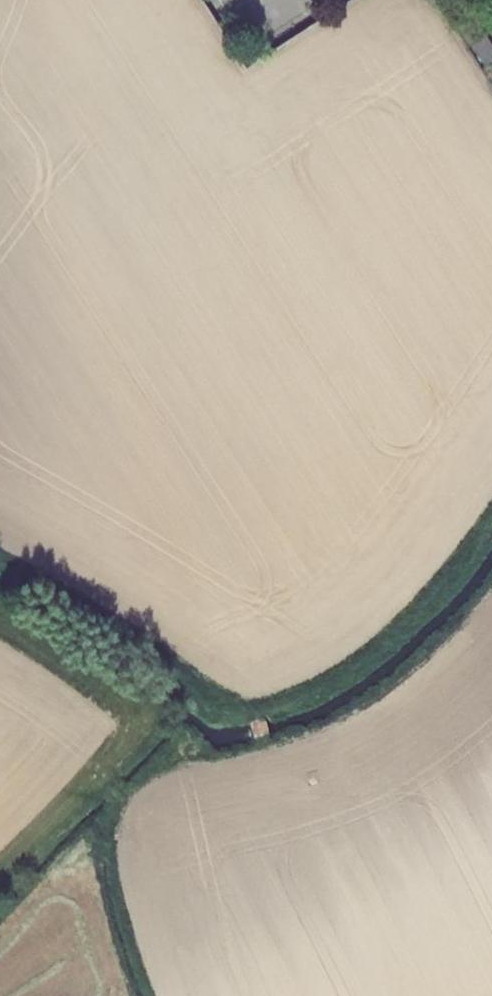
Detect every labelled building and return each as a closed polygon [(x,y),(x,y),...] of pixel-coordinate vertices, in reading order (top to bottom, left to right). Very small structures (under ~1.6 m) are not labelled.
[(469,46),(482,66),(491,60),(491,49),(484,37),(469,46)]
